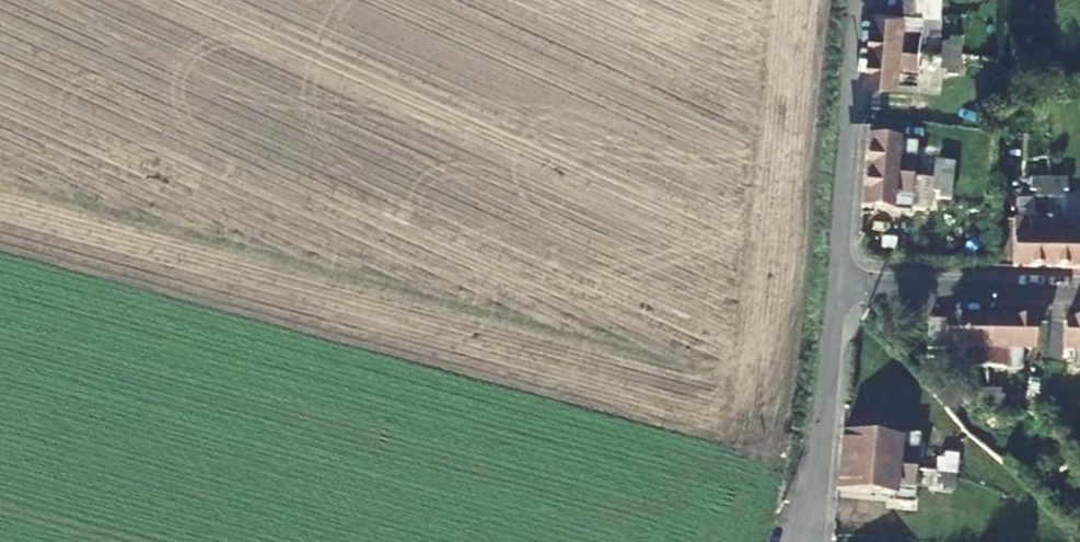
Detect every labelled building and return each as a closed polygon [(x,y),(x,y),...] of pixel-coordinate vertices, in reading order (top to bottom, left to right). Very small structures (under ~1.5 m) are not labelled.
[(879,47),(920,50),(921,39),(923,40),(925,16),(905,14),(905,15),(879,13),(876,46),(879,47)] [(955,54),(961,62),(963,35),(952,34),(951,40),(944,39),(943,53),(955,54)] [(876,46),(873,81),(899,84),(899,85),(918,87),(921,63),(919,62),(920,50),(879,47),(876,46)] [(955,54),(943,53),(942,66),(949,67),(949,72),(960,74),(961,62),(955,54)] [(865,174),(910,178),(911,167),(913,167),(914,144),(895,142),(894,144),(868,142),(865,174)] [(943,182),(950,194),(953,163),(941,163),(941,168),(934,168),(933,181),(943,182)] [(865,174),(862,210),(908,214),(910,193),(909,193),(910,178),(865,174)] [(950,200),(950,194),(943,182),(933,181),(932,194),(939,194),(938,199),(950,200)] [(1049,205),(1050,187),(1032,187),(1032,198),(1036,198),(1036,205),(1049,205)] [(1050,187),(1049,205),(1063,206),(1063,198),(1068,198),(1068,187),(1050,187)] [(1048,271),(1049,227),(1029,227),(1029,226),(1013,226),(1012,241),(1014,242),(1014,270),(1048,271)] [(1079,271),(1079,226),(1067,226),(1067,227),(1049,227),(1048,271),(1079,271)] [(987,323),(926,322),(925,350),(950,352),(950,371),(966,372),(967,370),(987,370),(987,323)] [(987,323),(987,370),(1003,370),(1003,372),(1019,373),(1020,352),(1029,352),(1029,324),(987,323)] [(1063,324),(1062,354),(1071,354),(1070,373),(1079,374),(1079,325),(1063,324)] [(986,410),(986,392),(972,392),(972,399),(966,399),(966,410),(986,410)] [(986,392),(986,410),(1004,410),(1005,399),(998,399),(998,392),(986,392)] [(842,466),(913,472),(915,455),(917,454),(918,437),(898,435),(898,443),(842,438),(839,466),(842,466)] [(935,474),(953,476),(954,457),(945,456),(944,461),(936,461),(935,474)] [(839,466),(836,492),(894,497),(893,506),(912,507),(913,491),(912,490),(913,472),(842,466),(839,466)] [(953,476),(935,474),(934,487),(941,488),(941,493),(952,494),(953,476)]
